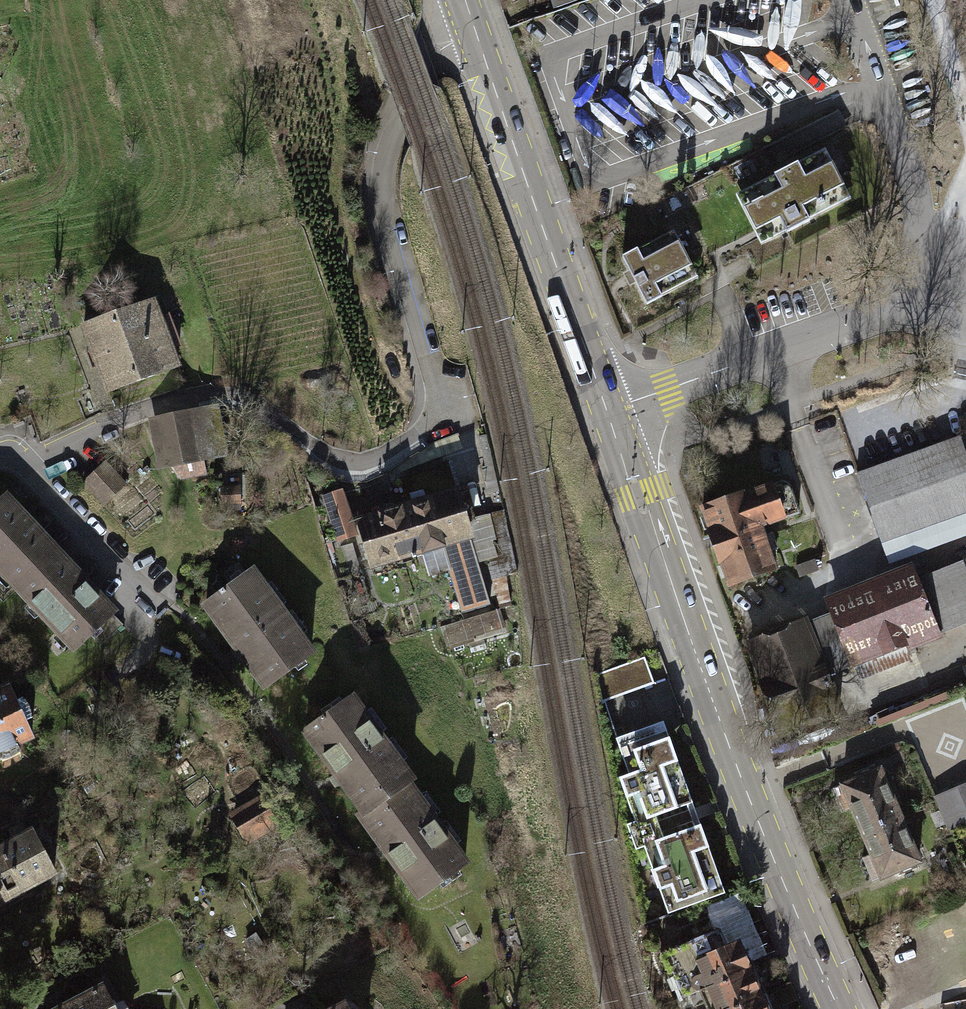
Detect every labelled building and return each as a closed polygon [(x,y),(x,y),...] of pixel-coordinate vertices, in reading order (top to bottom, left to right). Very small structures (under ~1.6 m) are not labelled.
[(765,227),(771,238),(785,231),(786,233),(810,221),(809,219),(841,203),(817,155),(798,165),(797,163),(773,175),(774,177),(746,192),(752,203),(750,205),(758,220),(761,219),(765,227)] [(666,234),(622,256),(631,276),(645,304),(690,282),(666,234)] [(153,300),(83,323),(109,391),(179,367),(153,300)] [(216,408),(154,419),(158,438),(178,477),(205,472),(203,461),(225,457),(216,408)] [(857,471),(882,542),(965,511),(965,451),(960,434),(857,471)] [(105,461),(83,481),(103,504),(125,484),(105,461)] [(427,574),(449,568),(441,543),(469,535),(464,521),(473,518),(469,504),(461,506),(448,464),(400,478),(408,505),(359,520),(372,565),(420,551),(427,574)] [(781,482),(701,511),(728,584),(776,567),(761,527),(798,513),(788,485),(781,482)] [(237,489),(223,489),(223,509),(237,509),(237,489)] [(324,497),(338,541),(355,535),(341,491),(324,497)] [(16,584),(34,568),(36,570),(55,552),(4,498),(0,502),(0,568),(16,584)] [(502,511),(488,514),(500,553),(487,557),(498,606),(510,602),(504,576),(517,573),(502,511)] [(464,521),(469,535),(476,561),(487,557),(500,553),(488,514),(473,518),(464,521)] [(490,606),(476,561),(469,535),(441,543),(449,568),(463,614),(490,606)] [(89,634),(112,612),(55,552),(36,570),(34,568),(16,584),(75,647),(89,634)] [(963,565),(918,582),(938,633),(965,622),(965,571),(963,565)] [(250,571),(206,604),(216,618),(212,620),(219,629),(222,627),(240,651),(249,662),(246,664),(253,674),(256,672),(266,685),(311,652),(250,571)] [(938,633),(918,582),(917,580),(832,613),(852,666),(938,633)] [(497,609),(441,626),(448,649),(504,633),(497,609)] [(112,612),(89,634),(100,646),(123,624),(112,612)] [(832,613),(805,623),(825,672),(834,669),(836,672),(852,666),(832,613)] [(805,623),(748,646),(782,732),(839,710),(825,672),(805,623)] [(645,658),(597,676),(606,701),(654,684),(645,658)] [(0,688),(0,749),(31,735),(24,721),(32,718),(29,705),(23,697),(15,700),(8,684),(0,688)] [(365,812),(405,782),(410,779),(350,698),(305,731),(315,743),(312,745),(320,756),(323,753),(340,776),(349,789),(346,791),(354,801),(356,799),(365,812)] [(663,732),(620,749),(629,773),(619,777),(636,820),(627,824),(637,850),(644,847),(669,911),(726,889),(663,732)] [(862,831),(901,815),(880,768),(834,788),(844,810),(852,807),(862,831)] [(405,782),(365,812),(361,815),(386,849),(421,896),(465,863),(405,782)] [(936,796),(949,828),(965,821),(965,784),(936,796)] [(262,802),(235,818),(245,836),(272,819),(262,802)] [(901,815),(862,831),(872,853),(862,857),(872,880),(920,860),(901,815)] [(23,891),(21,888),(55,871),(34,831),(1,848),(0,845),(0,846),(0,902),(23,891)] [(700,989),(755,967),(744,940),(731,945),(724,927),(660,954),(667,973),(675,970),(685,996),(700,989)] [(255,935),(247,940),(258,957),(266,951),(255,935)] [(765,992),(755,967),(700,989),(708,1008),(724,1008),(765,992)] [(125,1004),(115,1006),(104,986),(60,1008),(127,1008),(125,1004)] [(724,1008),(772,1008),(765,992),(724,1008)] [(346,1001),(330,1008),(356,1008),(346,1001)]
